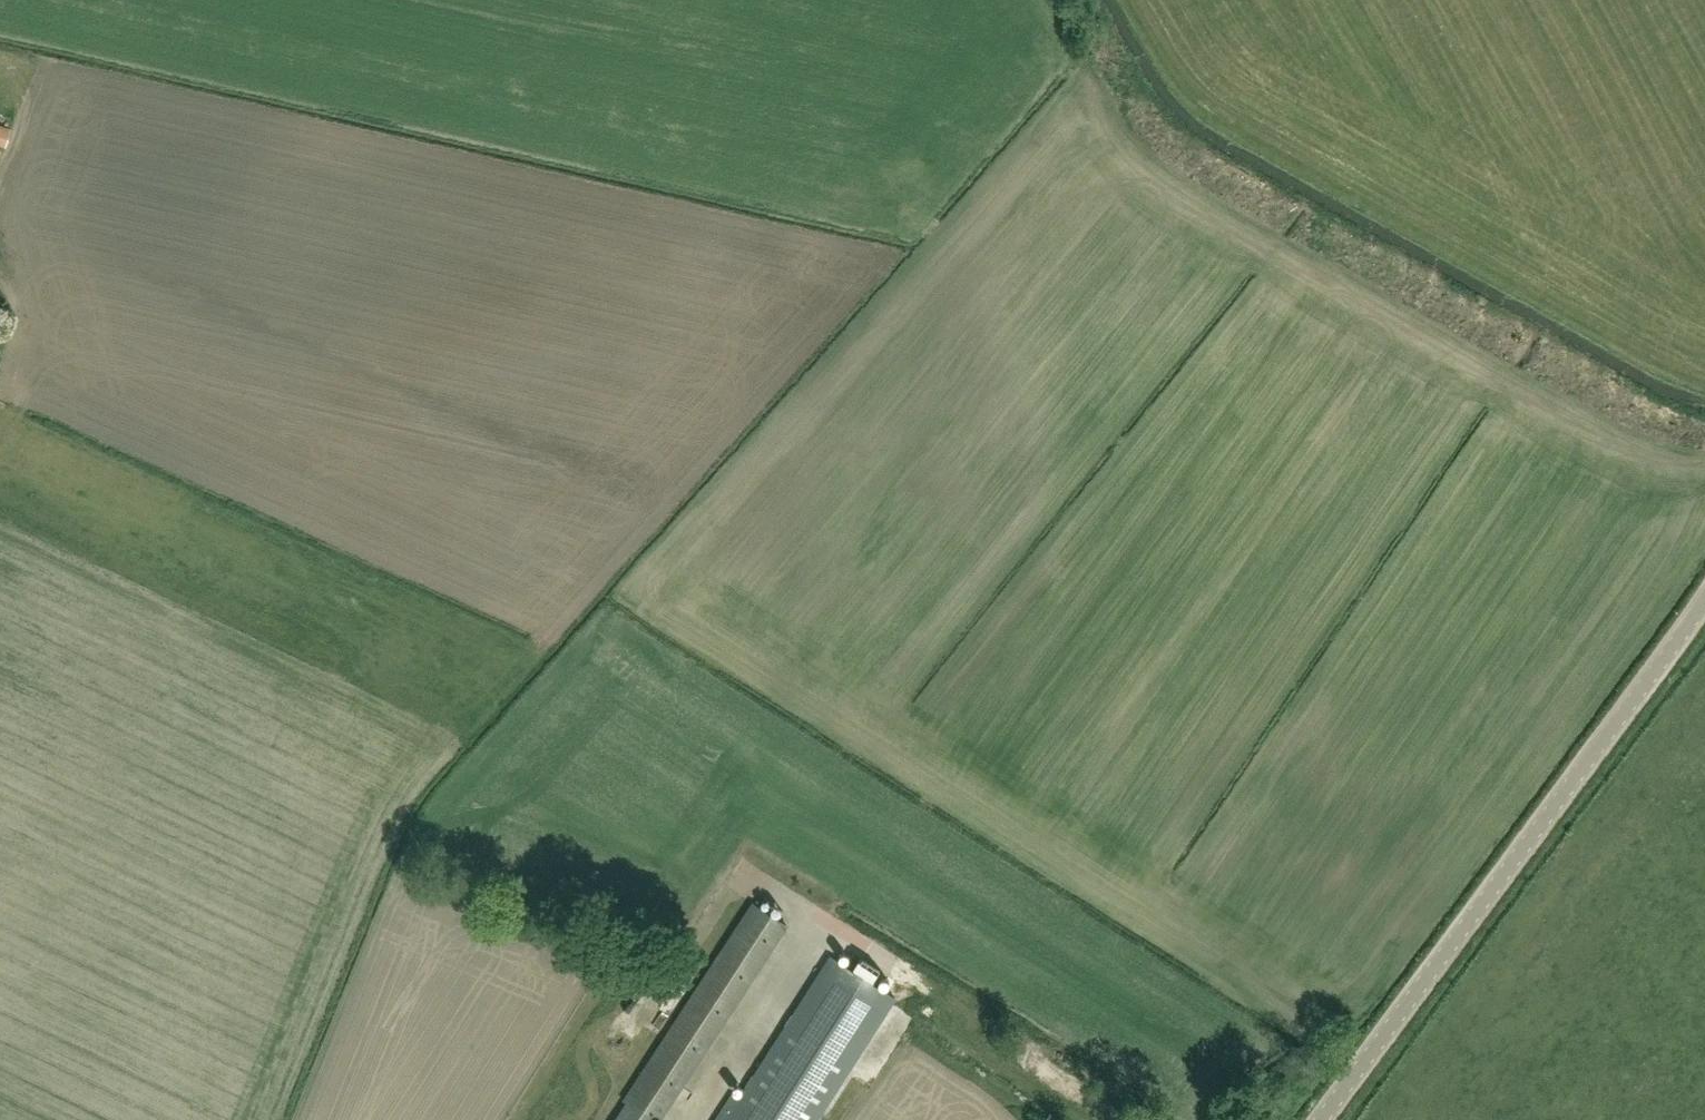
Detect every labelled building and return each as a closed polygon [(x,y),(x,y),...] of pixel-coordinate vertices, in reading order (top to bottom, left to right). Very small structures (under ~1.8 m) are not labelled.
[(4,147),(10,129),(0,125),(0,146),(4,147)] [(614,1119),(660,1119),(786,924),(752,902),(614,1119)] [(726,1119),(818,1119),(896,998),(831,956),(726,1119)]
